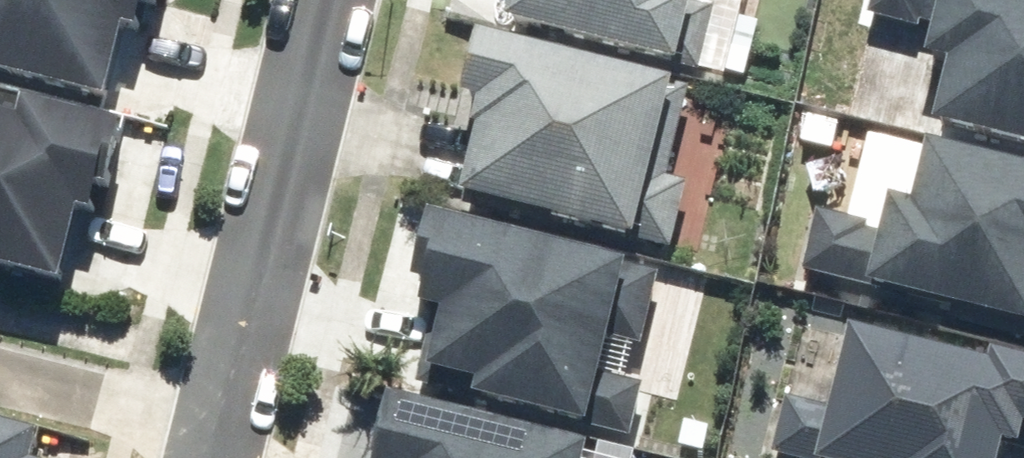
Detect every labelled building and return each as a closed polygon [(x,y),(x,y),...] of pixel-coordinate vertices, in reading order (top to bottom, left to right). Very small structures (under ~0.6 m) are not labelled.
[(119,99),(137,26),(156,31),(164,0),(0,0),(0,69),(119,99)] [(700,75),(717,13),(699,9),(701,2),(692,0),(523,0),(517,25),(700,75)] [(1023,144),(1023,0),(882,0),(878,17),(949,33),(942,65),(967,71),(954,129),(1023,144)] [(472,195),(675,248),(692,184),(672,179),(694,94),(683,91),(685,84),(490,34),(473,99),(490,103),(484,128),(489,129),(472,195)] [(73,283),(92,210),(111,214),(134,123),(36,98),(31,119),(0,111),(0,264),(73,283)] [(809,276),(1023,325),(1023,166),(939,146),(926,204),(900,198),(893,230),(823,214),(809,276)] [(423,383),(640,438),(654,384),(640,381),(667,274),(640,267),(642,261),(441,210),(422,285),(436,288),(431,308),(454,314),(446,345),(434,342),(423,383)] [(1014,446),(1023,449),(1023,359),(1003,354),(1000,363),(863,329),(842,411),(794,399),(779,457),(1011,457),(1014,446)] [(602,443),(403,396),(389,457),(598,457),(602,443)] [(52,434),(0,421),(0,457),(46,457),(52,434)]
